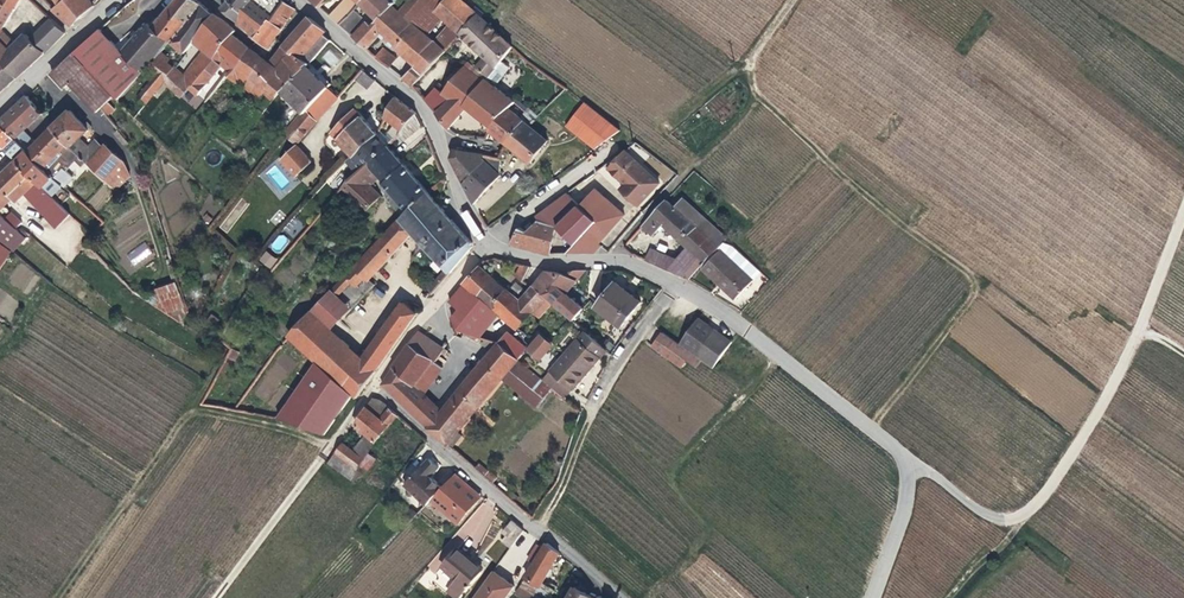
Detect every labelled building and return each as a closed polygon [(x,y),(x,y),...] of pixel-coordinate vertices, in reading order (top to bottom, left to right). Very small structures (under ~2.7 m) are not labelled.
[(2,0),(0,0),(0,33),(2,30),(16,8),(2,0)] [(16,8),(20,0),(2,0),(16,8)] [(83,15),(72,0),(65,0),(63,1),(53,8),(72,25),(83,15)] [(83,15),(95,4),(92,0),(72,0),(83,15)] [(153,26),(168,41),(170,39),(203,3),(200,0),(175,0),(153,26)] [(230,0),(227,0),(222,5),(237,20),(243,12),(230,0)] [(243,12),(252,0),(230,0),(243,12)] [(259,39),(272,21),(275,17),(253,0),(252,0),(243,12),(237,20),(258,40),(259,39)] [(340,22),(353,7),(359,0),(343,0),(330,14),(340,22)] [(353,7),(359,13),(366,5),(371,0),(359,0),(353,7)] [(366,5),(379,18),(393,3),(390,0),(371,0),(366,5)] [(400,9),(412,20),(427,3),(424,0),(408,0),(400,9)] [(427,3),(435,10),(444,0),(424,0),(427,3)] [(460,32),(478,13),(474,9),(472,7),(463,0),(444,0),(435,10),(442,16),(450,23),(460,32)] [(275,17),(272,21),(281,27),(295,8),(286,2),(275,17)] [(214,13),(203,3),(170,39),(186,52),(195,40),(214,13)] [(382,33),(415,64),(425,72),(445,50),(435,40),(427,33),(412,20),(400,9),(393,3),(379,18),(372,25),(382,33)] [(412,20),(427,33),(442,16),(435,10),(427,3),(412,20)] [(349,31),(363,16),(359,13),(353,7),(340,22),(349,31)] [(237,29),(214,13),(195,40),(205,49),(184,74),(175,66),(165,57),(167,54),(160,49),(148,65),(156,72),(152,78),(138,97),(146,103),(153,94),(162,82),(167,86),(181,97),(190,86),(198,94),(221,64),(229,71),(251,47),(234,33),(237,29)] [(460,32),(486,55),(503,36),(478,13),(460,32)] [(284,44),(291,51),(306,65),(309,61),(329,39),(324,33),(326,30),(309,16),(284,44)] [(52,18),(31,37),(44,52),(65,33),(65,30),(52,18)] [(367,48),(382,33),(372,25),(367,20),(353,35),(367,48)] [(268,45),(281,27),(272,21),(259,39),(268,45)] [(149,22),(123,51),(144,72),(148,65),(160,49),(168,41),(153,26),(149,22)] [(445,50),(460,32),(450,23),(435,40),(445,50)] [(144,72),(123,51),(99,28),(75,52),(116,93),(119,97),(144,72)] [(31,37),(25,32),(14,43),(2,30),(0,33),(0,57),(18,76),(44,52),(31,37)] [(476,66),(487,75),(501,59),(513,45),(503,36),(486,55),(476,66)] [(284,44),(269,61),(277,67),(291,51),(284,44)] [(331,67),(345,55),(335,44),(322,56),(331,67)] [(389,66),(397,56),(384,45),(375,54),(389,66)] [(229,71),(217,86),(227,94),(238,79),(251,91),(253,90),(260,96),(267,90),(274,96),(282,89),(306,65),(291,51),(277,67),(269,61),(251,47),(229,71)] [(75,52),(53,73),(65,87),(71,81),(102,114),(106,111),(102,107),(109,100),(116,93),(75,52)] [(18,76),(0,57),(0,92),(18,76)] [(487,75),(482,81),(485,83),(492,89),(495,85),(509,65),(501,59),(487,75)] [(332,82),(309,61),(306,65),(329,86),(332,82)] [(413,85),(425,72),(415,64),(403,77),(413,85)] [(329,86),(306,65),(282,89),(304,110),(305,111),(329,86)] [(449,127),(468,105),(485,83),(482,81),(465,66),(446,88),(443,91),(436,86),(425,98),(449,127)] [(368,88),(375,78),(364,68),(356,78),(368,88)] [(158,98),(167,86),(162,82),(153,94),(158,98)] [(439,82),(436,86),(443,91),(446,88),(439,82)] [(468,105),(492,124),(508,107),(514,100),(495,85),(492,89),(485,83),(468,105)] [(227,94),(217,86),(205,100),(221,116),(234,99),(227,94)] [(339,96),(329,86),(305,111),(317,119),(339,96)] [(416,110),(396,95),(385,115),(395,123),(402,129),(417,112),(416,110)] [(0,121),(0,124),(16,141),(44,114),(27,96),(0,121)] [(115,106),(109,100),(102,107),(106,111),(109,113),(115,106)] [(514,100),(508,107),(529,124),(539,114),(529,105),(526,109),(514,100)] [(620,128),(585,101),(567,124),(595,147),(620,128)] [(489,127),(531,160),(547,139),(529,124),(508,107),(492,124),(489,127)] [(340,141),(365,118),(355,108),(331,131),(340,141)] [(89,128),(85,124),(71,109),(53,127),(68,143),(71,146),(80,137),(89,128)] [(297,143),(317,119),(305,111),(304,110),(284,133),(297,143)] [(372,111),(365,118),(377,131),(380,127),(384,124),(372,111)] [(422,124),(417,112),(402,129),(397,135),(403,141),(422,124)] [(377,131),(365,118),(340,141),(352,154),(354,156),(379,133),(377,131)] [(395,136),(397,135),(402,129),(395,123),(391,129),(391,130),(390,131),(395,136)] [(16,141),(0,124),(0,144),(6,150),(16,141)] [(53,127),(29,150),(45,167),(68,143),(53,127)] [(387,135),(380,127),(377,131),(379,133),(389,144),(395,136),(390,131),(387,135)] [(119,128),(116,131),(127,144),(131,141),(119,128)] [(371,161),(389,144),(379,133),(354,156),(352,154),(347,159),(358,171),(369,160),(371,161)] [(88,161),(104,145),(97,138),(90,146),(80,137),(71,146),(88,161)] [(106,142),(104,145),(88,161),(118,189),(131,174),(125,160),(106,142)] [(312,160),(297,144),(282,158),(297,174),(312,160)] [(380,175),(385,180),(405,163),(389,144),(371,161),(370,163),(380,175)] [(451,158),(462,181),(483,153),(454,148),(451,158)] [(17,160),(38,180),(44,185),(53,176),(45,167),(29,150),(28,149),(17,160)] [(605,163),(609,167),(625,150),(624,149),(605,163)] [(637,204),(658,182),(625,150),(609,167),(620,178),(615,183),(637,204)] [(499,173),(483,153),(462,181),(473,202),(499,173)] [(499,156),(483,153),(499,173),(499,156)] [(26,193),(38,180),(17,160),(0,176),(0,183),(14,196),(17,200),(26,193)] [(374,182),(380,175),(370,163),(371,161),(369,160),(358,171),(372,184),(374,182)] [(405,163),(385,180),(384,181),(408,209),(428,190),(405,163)] [(343,185),(359,201),(368,209),(382,194),(374,187),(377,184),(374,182),(372,184),(358,171),(343,185)] [(38,180),(26,193),(47,215),(60,200),(44,185),(38,180)] [(386,195),(402,214),(408,209),(384,181),(380,185),(387,193),(386,195)] [(14,196),(0,183),(0,210),(14,196)] [(595,188),(581,205),(599,221),(589,233),(598,243),(624,212),(595,188)] [(444,208),(428,190),(408,209),(402,214),(401,217),(413,231),(416,235),(444,208)] [(535,214),(538,218),(559,227),(581,205),(566,191),(535,214)] [(652,233),(663,222),(688,244),(675,259),(668,254),(650,246),(645,259),(684,275),(689,278),(701,264),(719,246),(727,237),(682,197),(674,206),(666,198),(642,224),(652,233)] [(368,209),(359,201),(350,211),(358,219),(368,209)] [(581,205),(559,227),(577,245),(589,233),(599,221),(581,205)] [(453,219),(444,208),(416,235),(426,245),(453,219)] [(15,250),(27,236),(17,227),(7,217),(0,211),(0,237),(15,250)] [(12,211),(7,217),(17,227),(22,221),(12,211)] [(368,280),(413,231),(401,217),(354,266),(365,276),(368,280)] [(510,243),(551,254),(559,227),(538,218),(528,229),(519,225),(510,243)] [(453,219),(426,245),(446,267),(450,271),(473,245),(472,240),(453,219)] [(598,243),(589,233),(577,245),(569,253),(591,253),(600,244),(598,243)] [(280,234),(271,246),(279,252),(288,240),(280,234)] [(2,265),(15,250),(0,237),(0,264),(2,265)] [(134,266),(153,253),(145,242),(126,255),(134,266)] [(752,279),(719,246),(701,264),(735,297),(752,279)] [(262,259),(270,266),(275,259),(267,252),(262,259)] [(523,280),(530,265),(521,262),(515,274),(523,280)] [(518,328),(535,310),(541,303),(548,296),(534,283),(521,299),(479,264),(464,282),(501,314),(518,328)] [(357,285),(365,276),(354,266),(332,289),(338,294),(352,280),(357,285)] [(22,267),(22,289),(34,289),(34,267),(22,267)] [(443,280),(450,271),(446,267),(438,276),(443,280)] [(565,272),(580,279),(587,269),(574,268),(565,272)] [(580,279),(565,272),(546,269),(534,283),(548,296),(553,301),(557,304),(568,293),(575,285),(580,279)] [(439,285),(443,280),(438,276),(434,281),(439,285)] [(434,290),(439,285),(434,281),(430,286),(434,290)] [(597,305),(622,324),(641,300),(616,281),(597,305)] [(179,320),(189,310),(178,282),(157,289),(165,312),(179,320)] [(481,335),(501,314),(464,282),(450,300),(459,308),(452,316),(458,330),(460,328),(481,335)] [(575,285),(568,293),(577,301),(584,293),(575,285)] [(332,289),(312,310),(331,328),(351,307),(338,294),(332,289)] [(583,307),(577,301),(568,293),(557,304),(573,318),(583,307)] [(547,308),(553,301),(548,296),(541,303),(547,308)] [(403,301),(362,357),(377,368),(377,369),(417,311),(403,301)] [(539,315),(547,308),(541,303),(535,310),(539,315)] [(290,334),(317,360),(352,392),(356,396),(377,368),(362,357),(331,328),(312,310),(290,334)] [(211,313),(207,318),(215,325),(219,320),(211,313)] [(701,358),(712,366),(731,340),(698,316),(679,342),(701,358)] [(419,329),(410,341),(434,358),(436,360),(443,345),(419,329)] [(585,329),(551,368),(574,387),(588,371),(584,368),(597,353),(601,356),(608,348),(585,329)] [(509,331),(499,341),(519,358),(528,347),(509,331)] [(695,366),(701,358),(679,342),(663,331),(653,345),(681,365),(685,358),(695,366)] [(482,343),(493,349),(499,341),(485,337),(482,343)] [(394,365),(415,384),(434,358),(410,341),(394,365)] [(493,349),(443,409),(428,426),(447,443),(458,430),(503,377),(519,358),(499,341),(493,349)] [(227,355),(235,359),(239,349),(231,345),(227,355)] [(588,371),(601,356),(597,353),(584,368),(588,371)] [(443,366),(436,360),(434,358),(415,384),(424,391),(443,366)] [(543,377),(519,358),(503,377),(536,403),(552,385),(543,377)] [(326,432),(352,392),(317,360),(277,417),(326,432)] [(424,391),(415,384),(394,365),(381,382),(419,419),(435,402),(424,391)] [(551,368),(543,377),(552,385),(566,397),(574,387),(551,368)] [(367,405),(380,416),(389,405),(382,399),(372,396),(367,405)] [(443,409),(435,402),(419,419),(428,426),(443,409)] [(380,416),(367,405),(355,425),(365,435),(374,442),(389,425),(380,416)] [(389,405),(380,416),(389,425),(399,414),(389,405)] [(463,434),(458,430),(447,443),(452,447),(463,434)] [(369,449),(374,442),(365,435),(354,448),(343,441),(336,450),(339,453),(358,467),(370,452),(371,450),(369,449)] [(376,458),(370,452),(358,467),(362,470),(366,473),(376,458)] [(358,474),(362,470),(358,467),(339,453),(335,458),(358,474)] [(427,503),(431,498),(443,486),(431,475),(440,466),(430,457),(406,483),(427,503)] [(484,474),(493,481),(497,476),(489,469),(484,474)] [(443,486),(431,498),(451,516),(461,506),(458,504),(463,499),(465,501),(475,490),(456,472),(443,486)] [(482,496),(475,490),(465,501),(463,499),(458,504),(461,506),(451,516),(458,522),(482,496)] [(503,538),(511,545),(525,529),(512,519),(503,531),(506,534),(503,538)] [(526,575),(539,584),(541,581),(560,551),(547,540),(543,547),(534,561),(526,575)] [(528,557),(534,561),(543,547),(537,543),(528,557)] [(457,597),(483,567),(458,546),(442,564),(457,578),(448,589),(457,597)] [(514,585),(495,572),(476,597),(504,597),(514,585)] [(548,585),(541,581),(539,584),(526,575),(512,597),(548,597),(554,589),(548,585)] [(551,580),(548,585),(554,589),(557,584),(551,580)] [(576,585),(568,597),(595,597),(576,585)]
